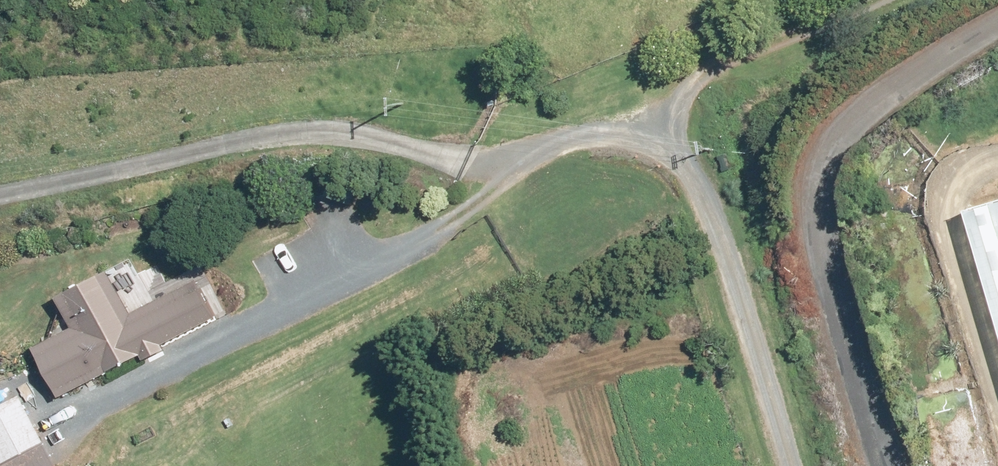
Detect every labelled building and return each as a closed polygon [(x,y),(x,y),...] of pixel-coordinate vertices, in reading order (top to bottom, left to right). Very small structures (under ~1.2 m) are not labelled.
[(962,221),(997,341),(997,210),(962,221)] [(34,347),(60,396),(140,355),(143,361),(165,349),(162,343),(217,315),(197,279),(131,313),(108,268),(81,283),(81,284),(57,296),(73,327),(34,347)] [(27,399),(0,412),(0,451),(6,465),(4,465),(61,465),(52,445),(48,446),(27,399)]
